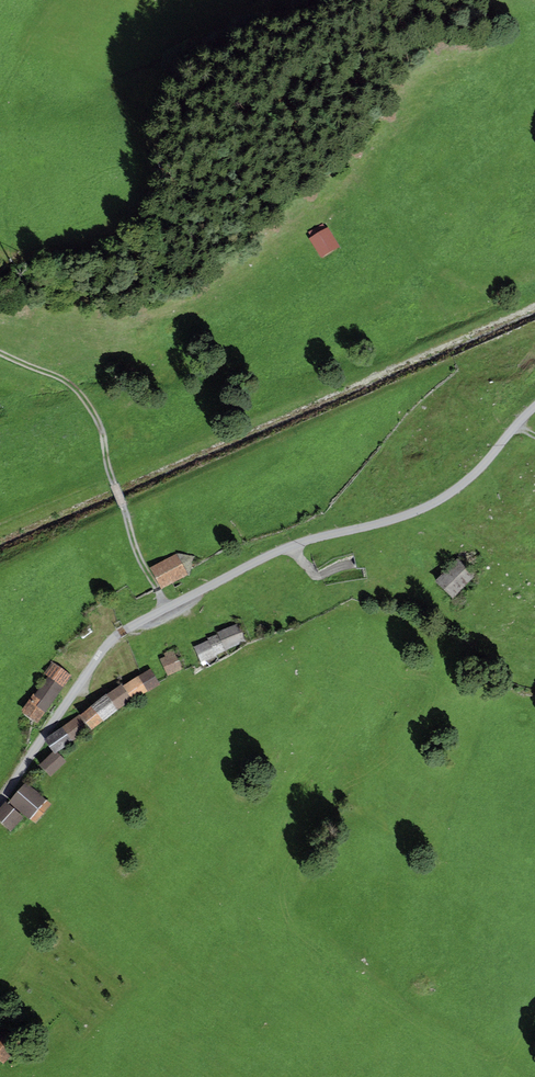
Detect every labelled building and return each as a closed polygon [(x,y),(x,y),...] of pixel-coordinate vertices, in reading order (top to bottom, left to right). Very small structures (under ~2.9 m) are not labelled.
[(340,247),(328,227),(325,229),(322,224),(309,233),(311,237),(309,238),(321,258),(340,247)] [(324,549),(311,554),(316,567),(329,561),(324,549)] [(176,554),(150,568),(161,589),(188,575),(176,554)] [(476,576),(458,558),(435,581),(453,599),(476,576)] [(238,623),(218,631),(218,634),(225,650),(246,641),(238,623)] [(225,650),(218,634),(207,638),(208,640),(215,655),(226,651),(225,650)] [(208,640),(194,647),(201,663),(216,656),(215,655),(208,640)] [(165,656),(159,659),(167,676),(184,669),(175,649),(164,653),(165,656)] [(44,673),(48,676),(64,687),(72,675),(53,661),(44,673)] [(150,669),(137,676),(147,691),(148,692),(160,685),(150,669)] [(48,676),(35,694),(42,699),(37,706),(45,712),(64,687),(48,676)] [(137,676),(123,686),(132,700),(133,701),(147,691),(137,676)] [(106,694),(117,710),(132,700),(123,686),(122,684),(106,694)] [(35,694),(33,693),(21,710),(23,711),(22,712),(37,723),(45,712),(37,706),(42,699),(35,694)] [(106,694),(90,706),(103,721),(117,710),(106,694)] [(90,706),(79,715),(90,728),(91,730),(103,721),(90,706)] [(79,714),(61,727),(72,741),(90,728),(79,715),(79,714)] [(61,727),(44,739),(53,751),(54,753),(56,752),(72,741),(61,727)] [(56,752),(54,753),(53,751),(38,765),(50,776),(67,761),(56,752)] [(51,803),(25,782),(9,801),(35,823),(51,803)] [(5,801),(0,807),(0,822),(10,831),(23,817),(5,801)] [(0,1030),(0,1061),(3,1063),(21,1042),(3,1026),(0,1030)]
